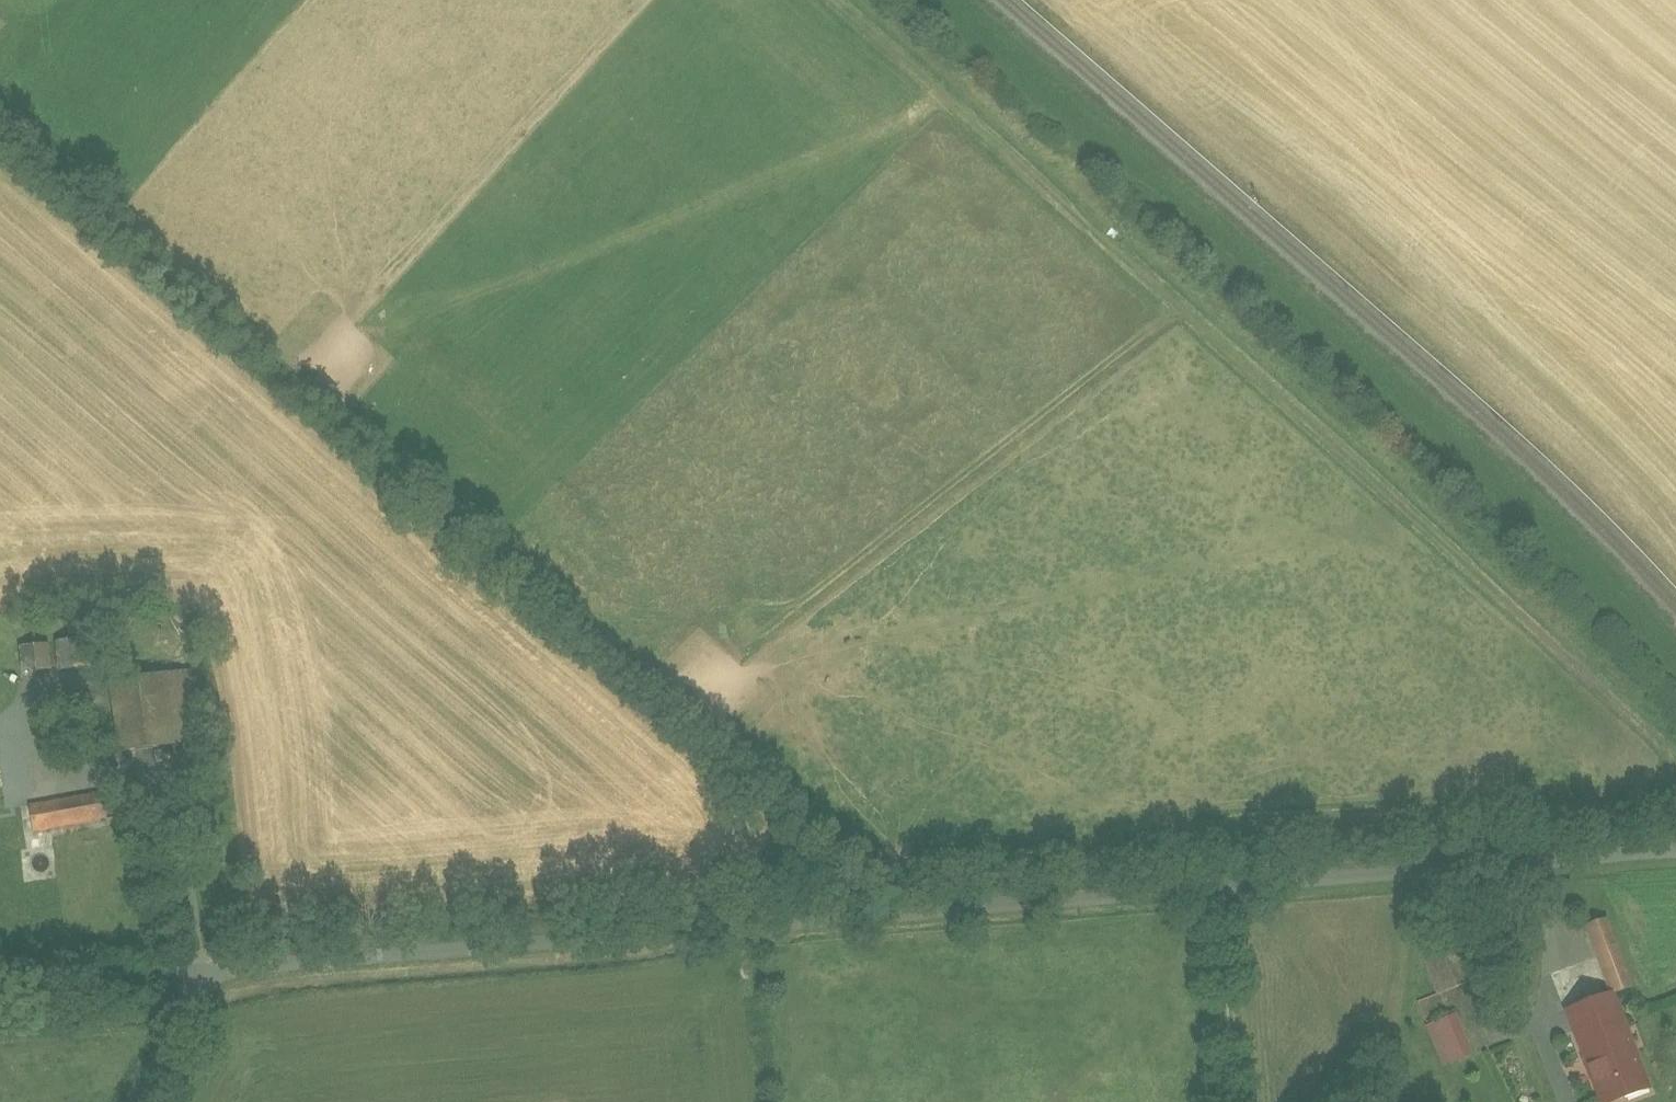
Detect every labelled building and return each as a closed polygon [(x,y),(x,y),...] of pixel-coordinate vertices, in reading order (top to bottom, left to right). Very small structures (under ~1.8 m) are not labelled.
[(85,637),(62,640),(65,667),(89,664),(85,637)] [(47,642),(24,645),(26,667),(49,665),(47,642)] [(193,671),(143,677),(151,744),(201,738),(193,671)] [(77,722),(57,725),(60,745),(80,742),(77,722)] [(105,793),(32,806),(37,832),(110,819),(105,793)] [(1639,982),(1615,917),(1596,924),(1621,989),(1639,982)] [(1453,940),(1420,952),(1436,996),(1469,983),(1453,940)] [(1573,1007),(1608,1101),(1612,1101),(1657,1085),(1621,989),(1573,1007)] [(1464,1012),(1433,1024),(1448,1065),(1479,1053),(1464,1012)]
